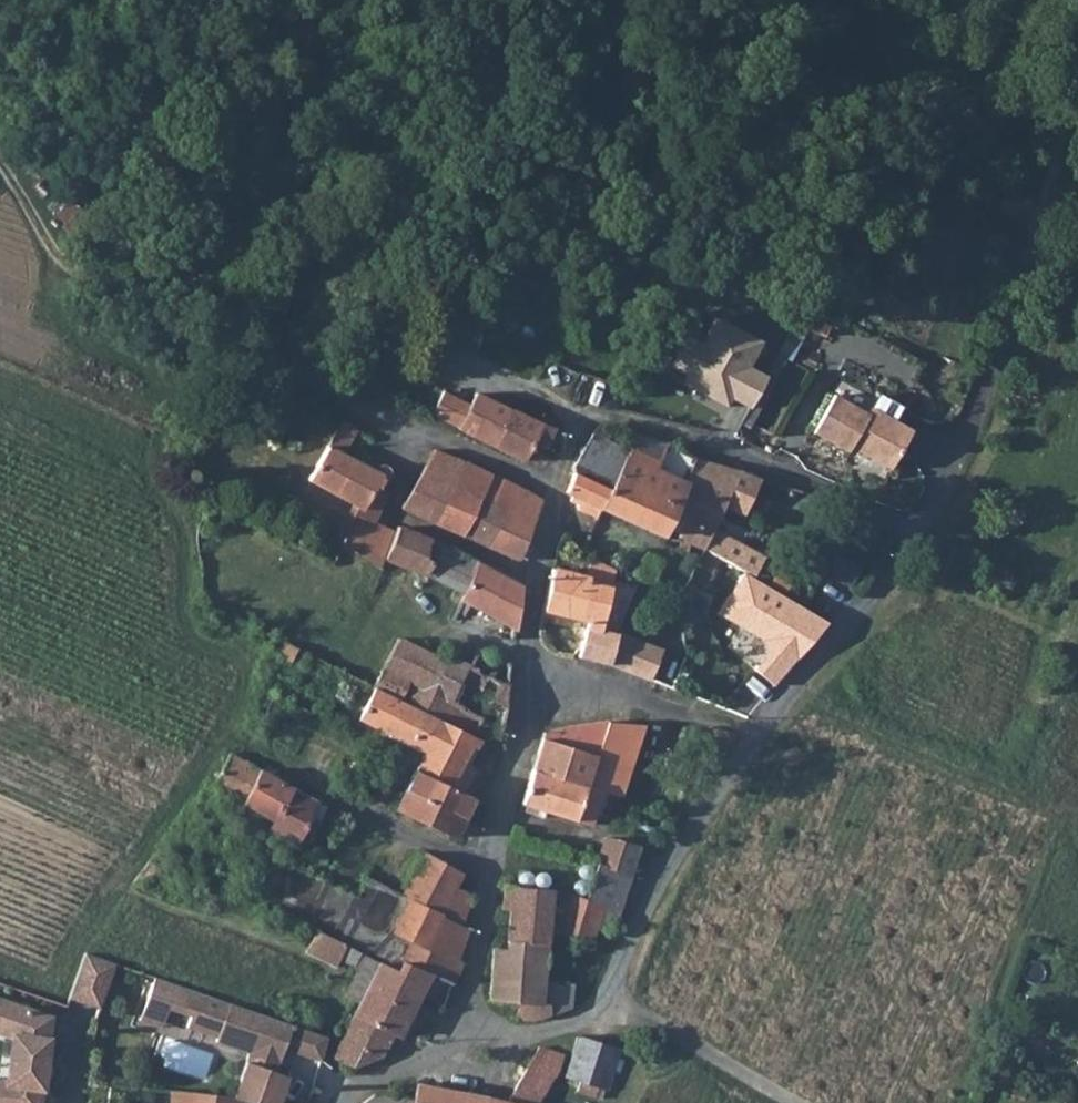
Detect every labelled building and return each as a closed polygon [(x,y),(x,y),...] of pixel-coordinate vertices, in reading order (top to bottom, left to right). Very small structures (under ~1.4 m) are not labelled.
[(686,328),(668,362),(684,370),(680,377),(727,402),(730,395),(748,404),(766,370),(746,359),(759,333),(715,310),(701,336),(686,328)] [(440,383),(429,405),(455,417),(454,418),(455,419),(520,450),(525,439),(545,449),(558,424),(546,418),(472,384),(466,396),(440,383)] [(827,434),(836,413),(845,395),(830,388),(811,426),(827,434)] [(867,405),(845,395),(836,413),(903,444),(915,421),(870,398),(867,405)] [(340,411),(329,431),(344,438),(354,418),(340,411)] [(903,444),(836,413),(827,434),(847,446),(851,440),(893,462),(903,444)] [(607,479),(624,436),(625,433),(591,420),(580,435),(574,444),(571,454),(570,465),(607,479)] [(635,434),(633,439),(657,449),(664,434),(639,424),(635,434)] [(311,466),(364,494),(371,479),(375,471),(383,457),(344,438),(329,431),(311,466)] [(664,434),(657,449),(690,463),(697,446),(664,434)] [(672,501),(680,484),(690,463),(657,449),(633,439),(624,436),(607,479),(600,496),(630,511),(632,509),(663,521),(672,501)] [(446,476),(458,453),(431,440),(401,497),(429,511),(446,476)] [(702,494),(695,510),(713,517),(723,494),(747,503),(762,468),(697,446),(690,463),(680,484),(702,494)] [(536,490),(458,453),(446,476),(474,490),(504,503),(487,538),(518,553),(536,490)] [(570,465),(562,482),(600,496),(607,479),(570,465)] [(446,476),(429,511),(458,525),(474,490),(446,476)] [(364,494),(358,507),(372,514),(385,487),(371,479),(364,494)] [(702,494),(680,484),(672,501),(685,506),(695,510),(702,494)] [(474,490),(458,525),(487,538),(504,503),(474,490)] [(382,549),(396,525),(372,514),(358,507),(344,537),(361,545),(380,554),(382,549)] [(677,526),(690,530),(705,535),(713,517),(695,510),(690,524),(683,521),(681,525),(677,526)] [(382,549),(420,569),(461,589),(475,557),(400,517),(396,525),(382,549)] [(713,517),(705,535),(742,547),(748,528),(713,517)] [(677,537),(686,540),(690,530),(677,526),(680,530),(677,537)] [(588,555),(585,568),(585,573),(613,580),(618,558),(590,546),(588,555)] [(461,589),(458,596),(474,603),(491,565),(475,557),(461,589)] [(583,610),(576,644),(612,653),(619,624),(603,620),(613,580),(585,573),(585,568),(550,559),(540,598),(583,610)] [(781,677),(834,617),(750,564),(726,606),(770,631),(773,646),(760,661),(781,677)] [(509,620),(515,578),(491,565),(474,603),(509,620)] [(619,624),(612,653),(653,671),(666,640),(620,620),(619,624)] [(383,661),(426,681),(442,650),(400,629),(383,661)] [(297,642),(284,637),(278,647),(291,653),(297,642)] [(501,674),(464,657),(443,647),(442,650),(426,681),(476,706),(469,721),(494,732),(501,674)] [(373,680),(415,701),(426,681),(383,661),(373,680)] [(421,744),(412,760),(457,786),(470,763),(457,757),(465,740),(472,743),(477,732),(467,727),(415,701),(373,680),(357,710),(421,744)] [(415,701),(467,727),(469,721),(476,706),(426,681),(415,701)] [(593,745),(541,727),(529,761),(581,779),(593,745)] [(210,776),(240,792),(259,761),(231,745),(218,766),(210,776)] [(467,791),(457,786),(412,760),(392,795),(449,825),(454,814),(467,791)] [(259,761),(240,792),(257,803),(274,812),(268,823),(291,836),(316,793),(259,761)] [(612,802),(617,790),(581,779),(529,761),(519,791),(591,816),(598,797),(612,802)] [(603,837),(595,861),(586,887),(606,896),(620,903),(642,840),(606,827),(603,837)] [(421,847),(408,875),(401,887),(436,907),(441,896),(458,904),(467,885),(450,877),(456,864),(421,847)] [(451,950),(465,920),(436,907),(401,887),(363,869),(354,887),(283,852),(260,898),(345,938),(356,944),(362,946),(368,935),(384,942),(378,954),(377,956),(394,964),(402,949),(450,973),(459,954),(451,950)] [(208,872),(218,878),(224,867),(214,862),(208,872)] [(508,929),(545,932),(546,920),(551,876),(505,872),(503,886),(512,888),(508,929)] [(569,881),(553,920),(590,934),(606,896),(586,887),(569,881)] [(518,989),(516,1010),(540,1010),(546,1000),(547,992),(540,991),(545,932),(508,929),(507,940),(494,938),(491,987),(518,989)] [(318,931),(307,954),(336,969),(347,945),(318,931)] [(368,935),(362,946),(378,954),(384,942),(368,935)] [(103,998),(119,952),(88,940),(72,987),(103,998)] [(378,954),(362,946),(356,944),(353,951),(357,953),(354,959),(358,961),(344,986),(359,993),(342,1027),(328,1023),(327,1030),(338,1030),(332,1049),(367,1067),(391,1023),(412,982),(421,985),(440,993),(450,973),(402,949),(394,964),(377,956),(378,954)] [(274,1010),(154,965),(151,975),(172,982),(167,996),(168,996),(189,1004),(185,1016),(215,1027),(214,1030),(246,1042),(230,1087),(277,1097),(281,1081),(287,1065),(275,1061),(278,1051),(263,1045),(267,1033),(283,1039),(283,1038),(292,1015),(274,1010)] [(151,975),(139,1007),(161,1015),(168,996),(167,996),(172,982),(151,975)] [(400,1023),(421,985),(412,982),(391,1023),(400,1023)] [(0,993),(0,1029),(17,1035),(12,1066),(39,1071),(51,1011),(0,993)] [(283,1038),(322,1047),(327,1030),(328,1023),(295,1016),(292,1015),(283,1038)] [(564,1069),(605,1078),(615,1039),(572,1030),(564,1069)] [(532,1088),(536,1085),(539,1083),(553,1061),(532,1047),(516,1072),(519,1075),(518,1082),(521,1089),(526,1091),(532,1088)] [(487,1089),(415,1073),(410,1092),(408,1102),(485,1102),(487,1089)] [(108,1076),(105,1102),(304,1102),(277,1097),(230,1087),(108,1076)] [(410,1092),(373,1085),(352,1098),(351,1102),(408,1102),(410,1092)] [(534,1099),(487,1089),(485,1102),(533,1102),(534,1099)]
